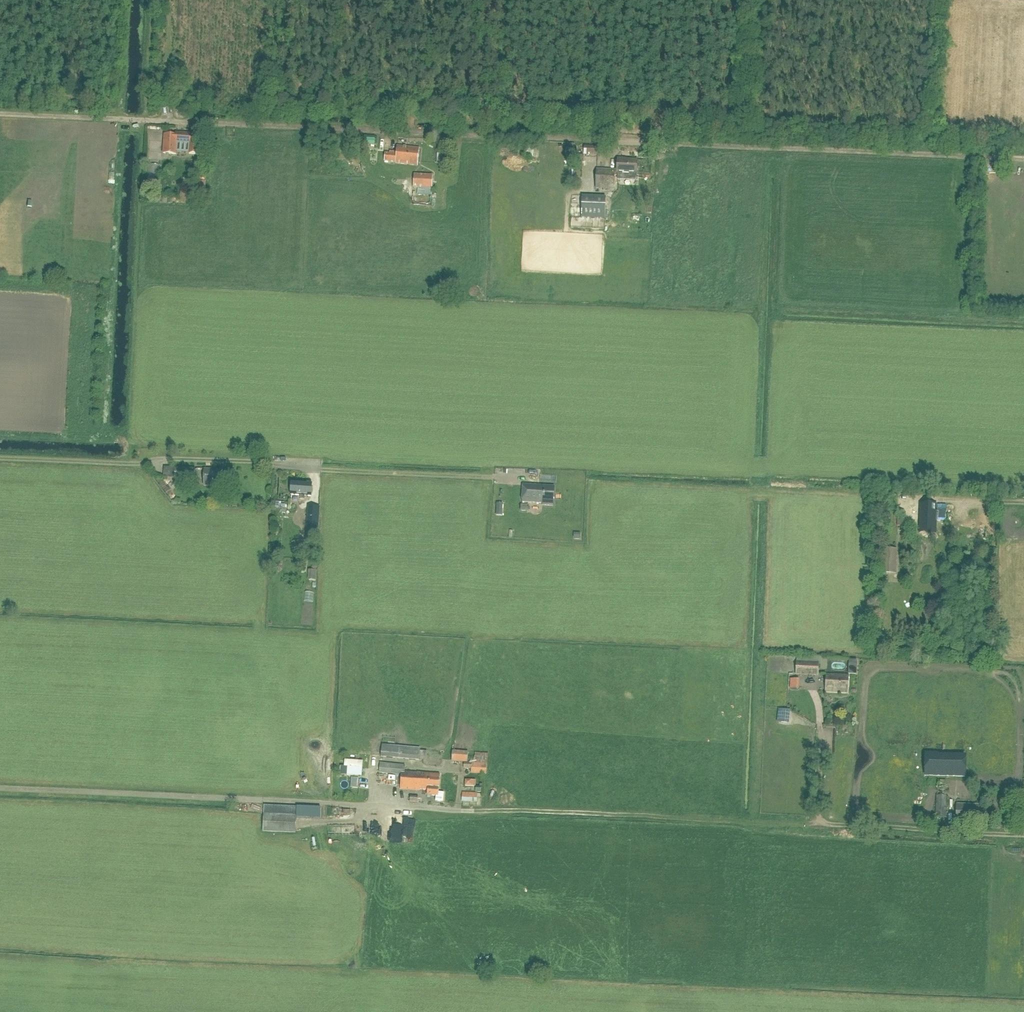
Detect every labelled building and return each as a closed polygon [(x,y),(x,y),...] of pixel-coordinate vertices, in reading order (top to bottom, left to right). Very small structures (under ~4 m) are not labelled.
[(199,156),(199,135),(177,134),(177,136),(165,136),(164,155),(176,155),(177,144),(190,144),(190,156),(199,156)] [(527,146),(526,157),(535,158),(535,146),(527,146)] [(583,155),(598,156),(598,147),(584,146),(583,155)] [(385,162),(388,156),(413,166),(417,159),(391,148),(385,162)] [(617,175),(637,176),(637,160),(618,159),(617,175)] [(596,189),(614,189),(614,170),(597,170),(596,189)] [(432,189),(433,176),(414,175),(413,188),(432,189)] [(583,218),(598,218),(598,228),(604,228),(605,203),(605,198),(584,196),(583,218)] [(194,480),(195,469),(175,468),(174,479),(176,479),(176,485),(181,486),(181,480),(194,480)] [(204,471),(204,486),(234,488),(235,472),(204,471)] [(291,482),(290,495),(311,497),(312,483),(291,482)] [(553,506),(555,486),(523,484),(522,502),(543,503),(542,505),(553,506)] [(937,521),(945,521),(946,506),(924,505),(924,521),(936,522),(937,521)] [(307,507),(305,542),(317,542),(320,508),(307,507)] [(904,528),(904,522),(905,512),(897,511),(897,520),(896,527),(904,528)] [(797,662),(796,675),(818,676),(818,663),(797,662)] [(826,675),(826,692),(848,693),(849,676),(826,675)] [(790,711),(789,711),(782,710),(781,723),(789,724),(790,711)] [(419,761),(420,749),(382,746),(381,757),(419,761)] [(453,751),(452,762),(467,763),(468,752),(453,751)] [(470,760),(470,764),(464,763),(464,769),(471,770),(471,774),(487,775),(487,764),(488,754),(474,753),(474,760),(470,760)] [(965,758),(938,757),(938,754),(925,754),(925,775),(965,777),(965,758)] [(400,789),(419,791),(419,790),(428,790),(428,796),(436,796),(435,802),(443,802),(444,793),(439,793),(440,775),(405,772),(405,766),(380,764),(379,773),(401,775),(400,789)] [(476,792),(481,793),(481,780),(474,780),(473,787),(476,787),(476,792)] [(462,802),(477,803),(477,793),(462,793),(462,802)] [(936,796),(936,817),(947,818),(947,797),(936,796)] [(973,824),(982,824),(982,806),(957,805),(956,821),(973,821),(973,824)] [(264,814),(263,832),(296,833),(296,815),(264,814)] [(394,817),(394,827),(403,827),(403,817),(394,817)] [(395,840),(401,840),(401,842),(412,842),(412,824),(403,824),(403,833),(395,833),(395,840)]
